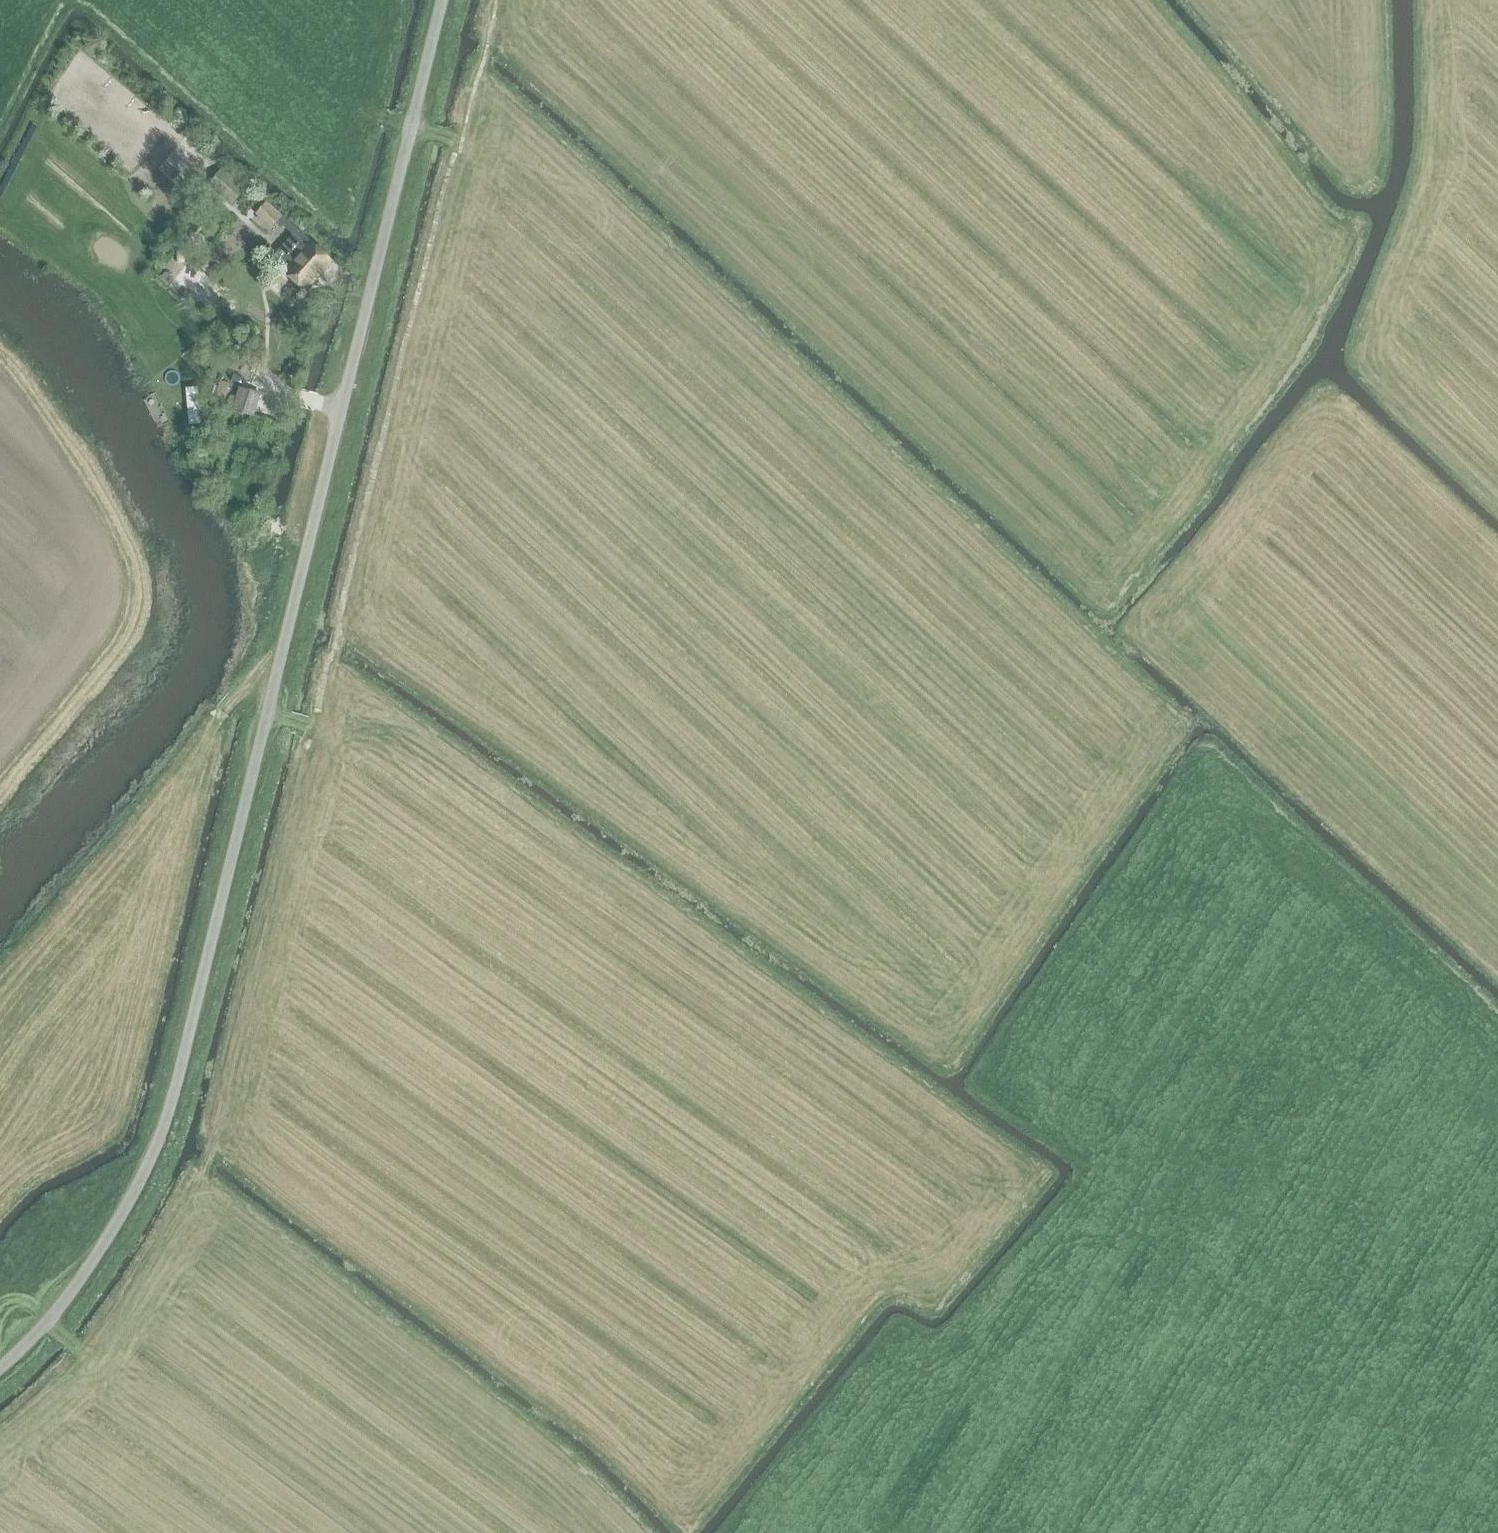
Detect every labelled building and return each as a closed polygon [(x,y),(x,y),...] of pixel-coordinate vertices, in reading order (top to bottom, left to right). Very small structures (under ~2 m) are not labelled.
[(232,207),(248,188),(224,167),(208,185),(232,207)] [(334,262),(267,201),(255,214),(271,228),(278,221),(292,235),(270,260),(304,291),(307,288),(309,290),(334,262)] [(254,417),(262,393),(239,386),(236,396),(231,394),(226,408),(254,417)]
